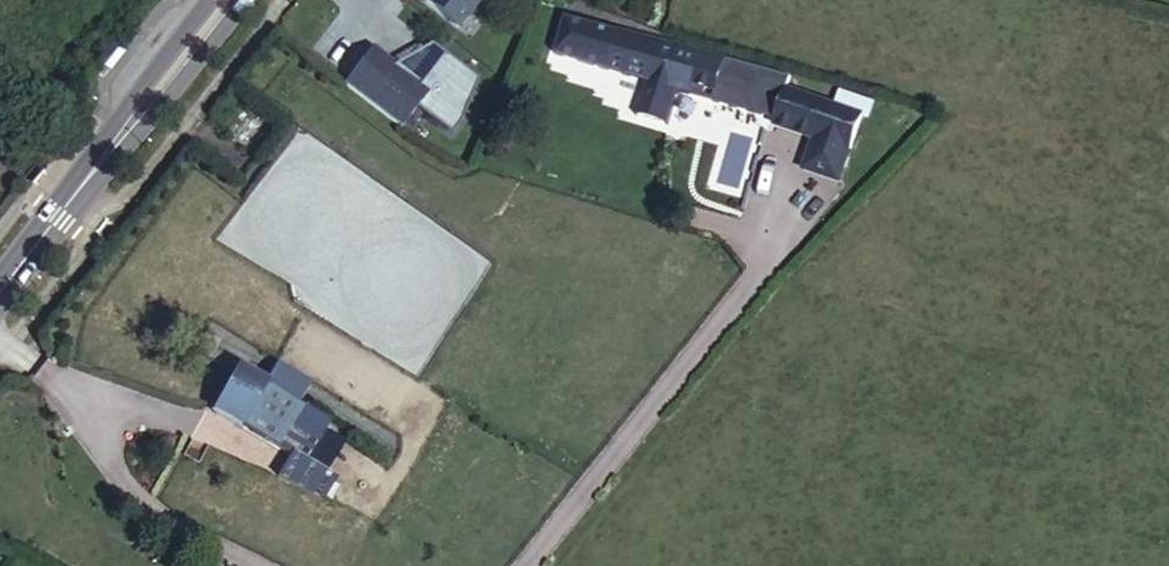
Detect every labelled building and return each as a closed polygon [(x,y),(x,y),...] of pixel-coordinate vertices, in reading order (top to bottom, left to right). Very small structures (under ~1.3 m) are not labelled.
[(416,1),(448,31),(475,0),(416,0),(416,1)] [(728,64),(568,16),(557,55),(649,83),(639,117),(669,126),(679,93),(775,121),(786,89),(790,76),(729,59),(728,64)] [(421,42),(384,63),(408,83),(433,52),(421,42)] [(361,45),(335,73),(346,82),(391,117),(408,99),(440,128),(446,115),(466,78),(433,52),(408,83),(384,63),(361,45)] [(862,116),(786,89),(775,121),(773,126),(814,141),(803,170),(839,183),(862,116)] [(256,399),(265,385),(239,369),(216,409),(242,425),(256,399)] [(256,399),(242,425),(281,448),(304,408),(265,385),(256,399)]
